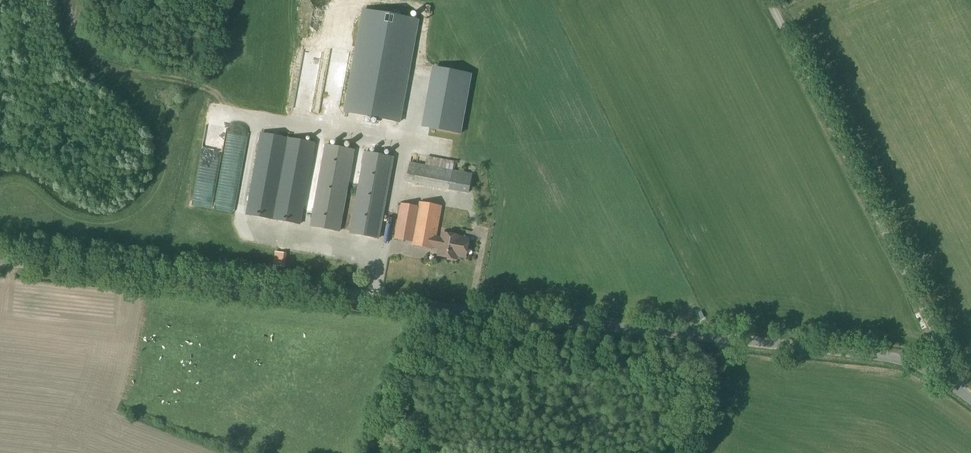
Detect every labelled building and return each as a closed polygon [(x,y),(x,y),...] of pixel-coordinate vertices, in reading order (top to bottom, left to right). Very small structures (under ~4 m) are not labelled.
[(358,25),(343,116),(397,125),(411,34),(358,25)] [(245,215),(300,225),(315,143),(260,133),(245,215)] [(339,231),(354,150),(325,145),(311,226),(339,231)] [(365,153),(350,233),(351,233),(378,238),(393,160),(393,158),(365,153)] [(429,157),(429,165),(456,168),(457,160),(429,157)] [(425,165),(410,162),(405,182),(449,191),(469,194),(472,174),(452,170),(444,169),(435,167),(425,165)] [(436,238),(442,206),(419,202),(418,208),(400,205),(394,239),(412,242),(411,245),(440,250),(438,256),(446,258),(447,260),(453,262),(456,259),(457,256),(466,257),(469,240),(460,238),(460,237),(443,233),(442,239),(436,238)] [(284,254),(275,252),(273,265),(282,266),(284,254)]
